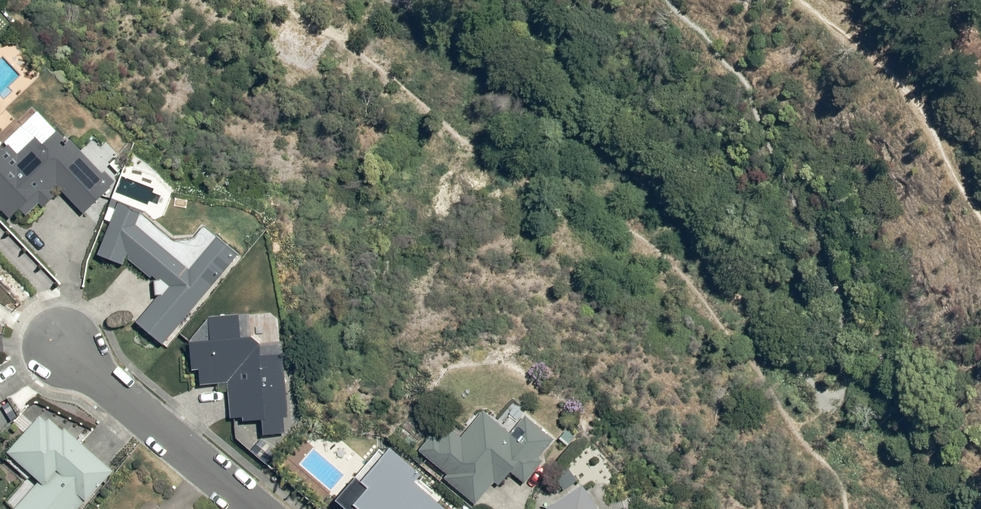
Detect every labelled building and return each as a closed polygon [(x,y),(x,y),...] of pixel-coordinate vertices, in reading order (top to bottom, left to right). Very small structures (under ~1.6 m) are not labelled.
[(7,221),(19,210),(27,219),(60,188),(82,212),(113,182),(58,133),(43,146),(36,139),(18,154),(9,146),(5,150),(0,146),(0,214),(7,221)] [(155,301),(136,324),(163,344),(241,254),(203,226),(194,236),(175,239),(144,211),(119,203),(97,256),(124,266),(126,259),(153,282),(155,301)] [(212,341),(189,343),(192,371),(199,370),(201,385),(228,383),(230,422),(262,419),(264,435),(289,433),(281,355),(260,356),(260,344),(252,337),(240,338),(239,315),(210,318),(212,341)] [(443,423),(419,452),(447,475),(445,480),(475,506),(494,482),(500,487),(512,473),(526,484),(558,448),(524,420),(512,435),(485,412),(462,438),(443,423)] [(43,414),(8,454),(39,482),(16,508),(80,508),(113,470),(43,414)] [(391,448),(361,483),(356,479),(335,502),(343,508),(446,508),(415,482),(420,476),(391,448)] [(544,508),(598,508),(583,485),(544,508)]
